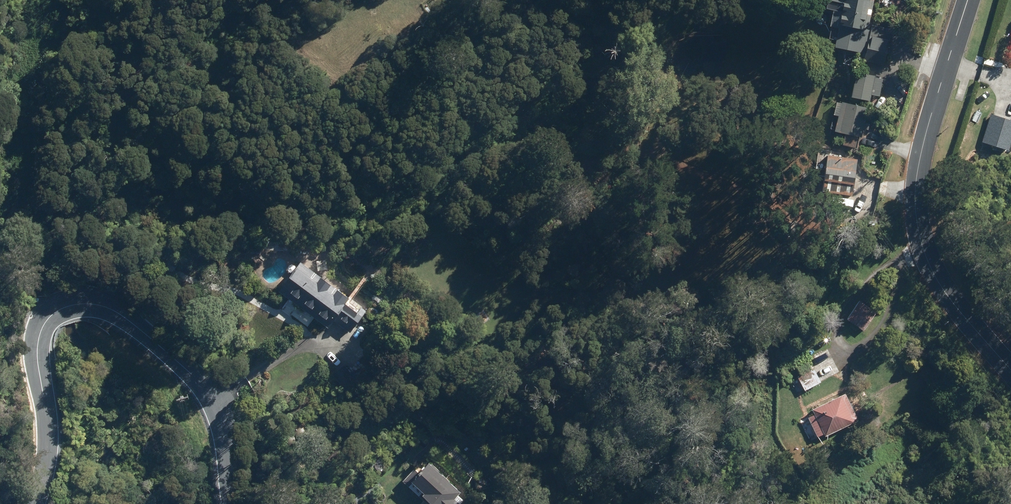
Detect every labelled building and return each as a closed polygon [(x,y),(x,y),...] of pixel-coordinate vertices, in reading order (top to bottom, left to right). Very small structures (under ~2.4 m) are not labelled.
[(837,47),(865,53),(870,32),(868,32),(875,0),(847,0),(837,47)] [(884,65),(893,30),(874,26),(866,61),(884,65)] [(876,76),(858,72),(853,97),(872,100),(876,76)] [(844,103),(837,131),(846,133),(844,143),(858,147),(861,137),(869,109),(844,103)] [(1010,150),(1010,149),(1010,120),(992,115),(984,141),(1010,150)] [(832,154),(828,178),(856,182),(860,159),(832,154)] [(358,314),(346,305),(350,299),(300,263),(282,287),(332,324),(334,322),(350,334),(367,312),(362,308),(358,314)] [(860,301),(848,320),(865,332),(878,312),(860,301)] [(809,364),(798,368),(802,377),(813,373),(809,364)] [(826,437),(860,421),(847,395),(814,411),(816,415),(809,418),(819,437),(825,434),(826,437)] [(461,493),(430,464),(413,483),(423,493),(420,497),(428,503),(460,503),(455,500),(461,493)] [(481,491),(486,501),(496,497),(492,487),(481,491)]
